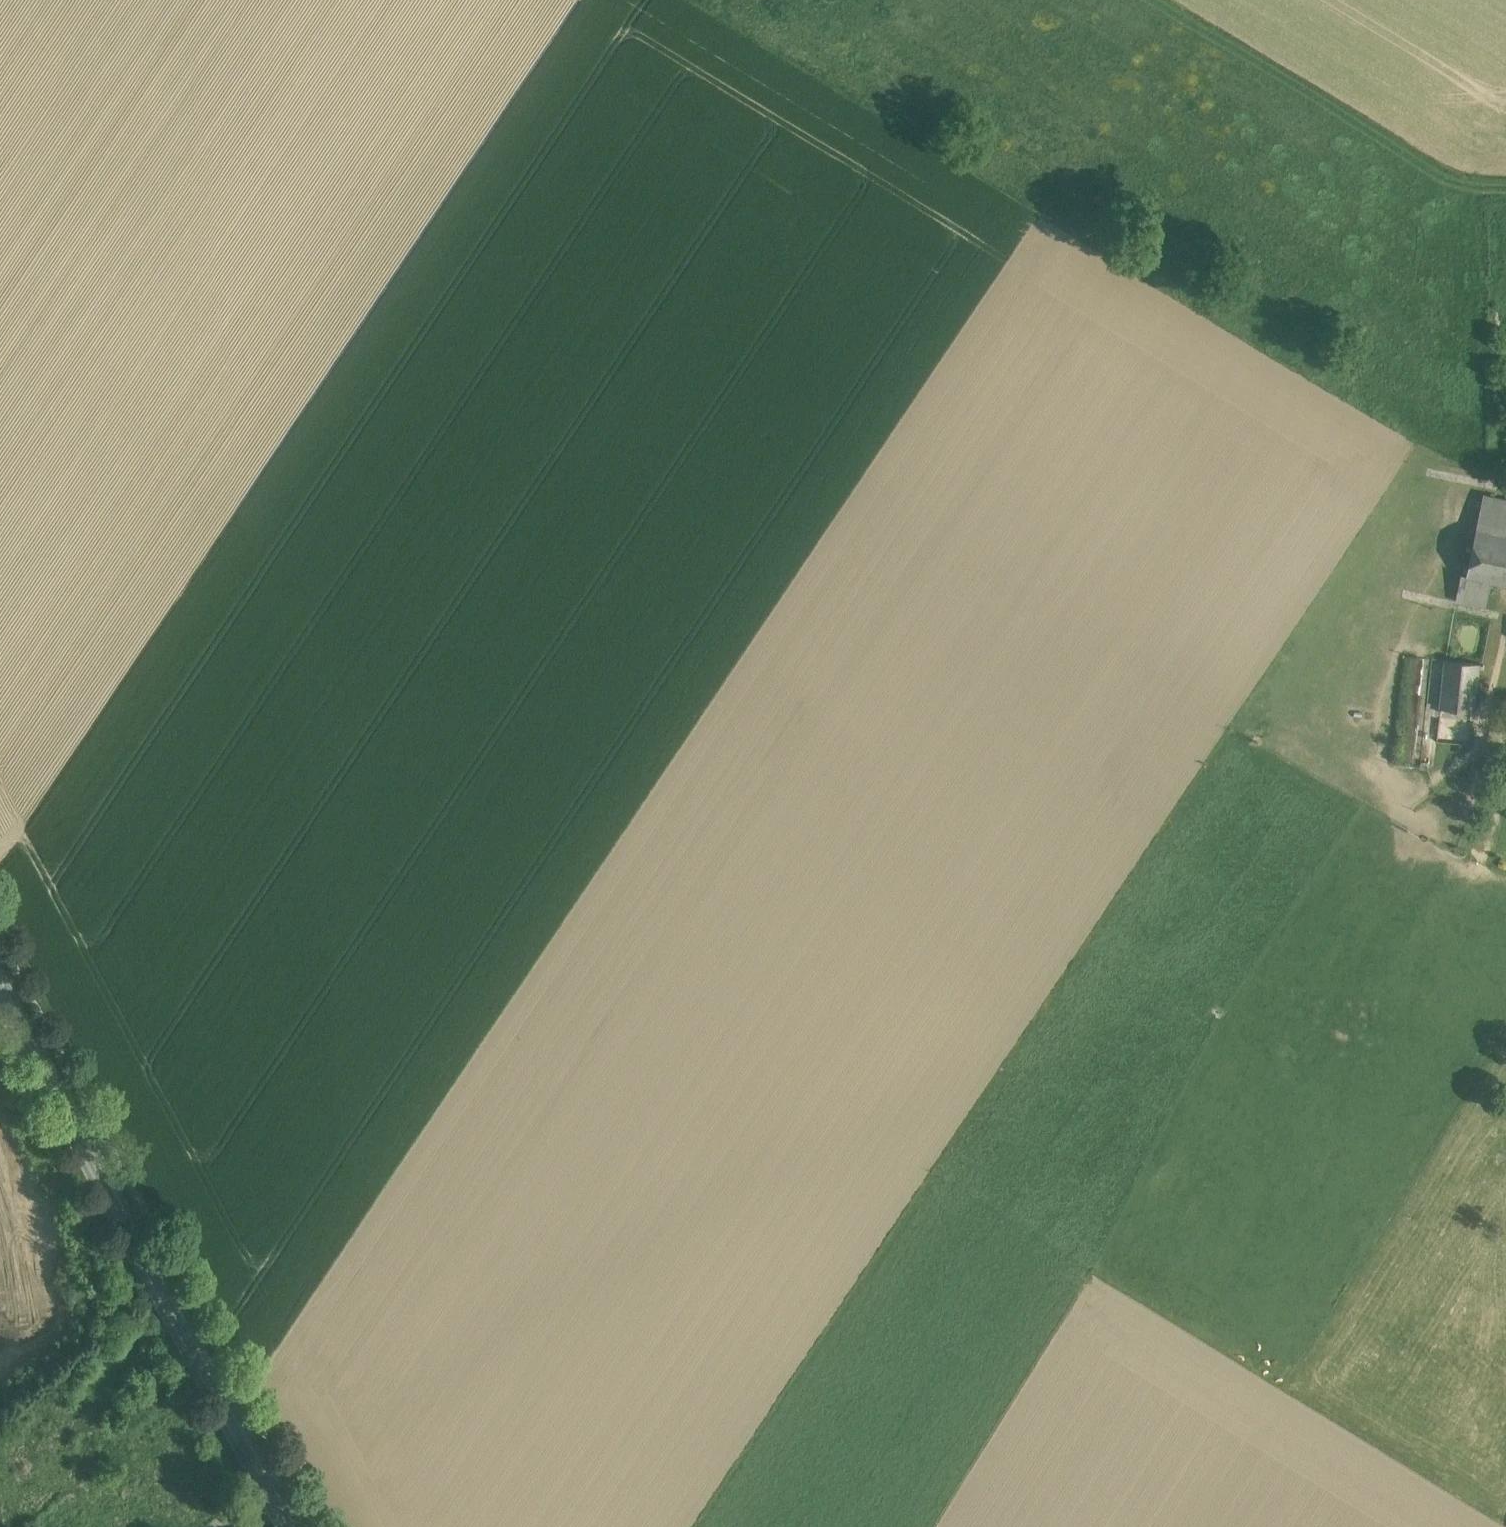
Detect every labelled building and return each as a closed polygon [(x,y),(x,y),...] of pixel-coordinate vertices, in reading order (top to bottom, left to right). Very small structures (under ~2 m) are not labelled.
[(1483,496),(1476,529),(1505,535),(1505,500),(1483,496)] [(1476,529),(1467,575),(1466,576),(1479,579),(1505,585),(1505,535),(1476,529)] [(1479,579),(1466,576),(1467,575),(1461,574),(1456,601),(1474,604),(1479,579)] [(1480,666),(1446,661),(1438,707),(1473,712),(1480,666)]
